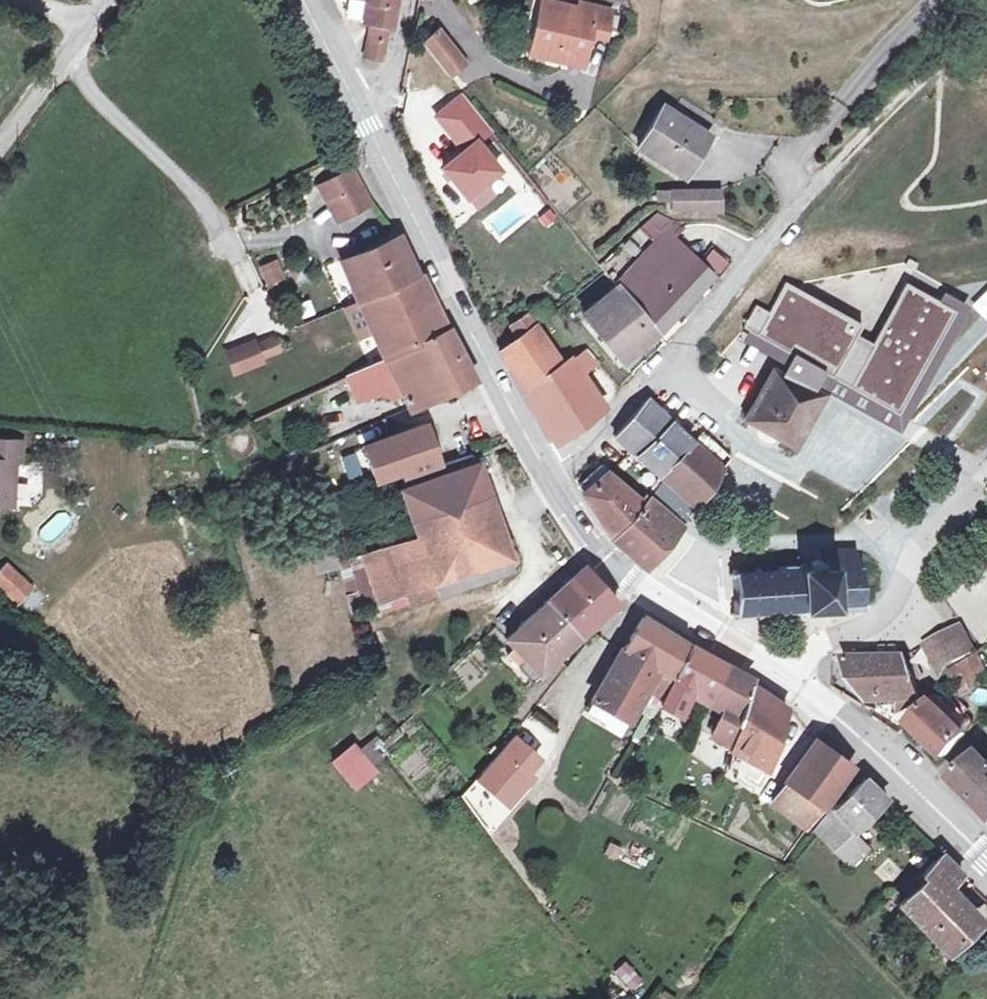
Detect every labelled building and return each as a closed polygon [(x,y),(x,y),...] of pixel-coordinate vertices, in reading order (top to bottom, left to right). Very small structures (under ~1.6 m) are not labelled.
[(342,17),(371,23),(365,55),(371,57),(382,60),(388,27),(393,0),(334,0),(342,17)] [(527,55),(557,62),(560,49),(565,51),(570,54),(587,59),(592,36),(606,39),(613,10),(581,3),(580,8),(549,0),(541,0),(527,55)] [(440,28),(422,42),(450,77),(468,63),(440,28)] [(560,49),(557,62),(584,68),(587,59),(570,54),(565,51),(560,49)] [(487,131),(459,96),(435,115),(463,150),(442,167),(465,196),(498,168),(475,140),(487,131)] [(663,106),(637,147),(681,174),(707,134),(716,118),(683,97),(673,112),(663,106)] [(351,168),(333,177),(350,212),(368,203),(351,168)] [(333,177),(322,182),(339,217),(350,212),(333,177)] [(720,188),(670,189),(670,190),(670,202),(670,210),(695,210),(695,213),(721,212),(720,188)] [(670,190),(654,189),(655,201),(670,202),(670,190)] [(656,212),(648,219),(662,232),(666,228),(674,220),(656,212)] [(652,242),(649,246),(680,276),(695,260),(698,258),(666,228),(662,232),(652,242)] [(398,236),(341,260),(358,300),(417,273),(398,236)] [(649,246),(613,282),(618,288),(654,332),(679,308),(687,316),(699,301),(692,293),(695,291),(702,298),(716,280),(710,275),(695,260),(680,276),(649,246)] [(257,267),(266,288),(286,280),(277,259),(257,267)] [(417,273),(358,300),(360,302),(373,331),(385,357),(448,328),(436,304),(433,306),(425,289),(417,273)] [(782,375),(772,370),(746,419),(794,448),(824,394),(833,375),(870,394),(902,412),(955,310),(906,281),(872,345),(855,335),(861,324),(786,282),(769,312),(756,305),(743,328),(792,354),(782,375)] [(618,288),(583,316),(619,361),(654,332),(618,288)] [(695,291),(692,293),(699,301),(702,298),(695,291)] [(357,338),(373,331),(360,302),(344,309),(357,338)] [(528,312),(510,326),(518,338),(536,325),(529,314),(528,312)] [(518,338),(500,352),(511,372),(551,346),(536,325),(518,338)] [(385,357),(383,358),(394,380),(408,410),(475,381),(472,375),(448,328),(385,357)] [(274,338),(256,345),(261,356),(278,350),(274,338)] [(252,342),(227,353),(235,371),(260,360),(252,342)] [(511,372),(524,395),(551,440),(602,403),(582,372),(574,360),(564,367),(551,346),(511,372)] [(585,351),(574,360),(582,372),(595,362),(585,351)] [(383,358),(364,367),(375,389),(394,380),(383,358)] [(364,367),(351,374),(355,383),(361,396),(375,389),(364,367)] [(351,374),(347,376),(352,385),(355,383),(351,374)] [(647,398),(614,436),(632,451),(659,475),(690,442),(691,441),(647,398)] [(425,425),(363,446),(374,480),(402,471),(405,478),(421,473),(439,466),(429,437),(425,425)] [(11,504),(13,459),(21,459),(22,441),(0,440),(0,503),(11,504)] [(690,442),(659,475),(695,505),(719,472),(721,469),(690,442)] [(341,456),(348,482),(362,479),(355,453),(341,456)] [(405,478),(403,479),(407,494),(410,502),(417,523),(421,536),(427,555),(435,582),(459,574),(461,581),(463,585),(509,569),(507,563),(510,562),(499,530),(488,499),(478,471),(472,454),(439,466),(421,473),(405,478)] [(579,486),(578,488),(582,493),(582,494),(611,538),(641,503),(637,500),(607,473),(600,466),(580,482),(579,486)] [(659,475),(642,494),(646,497),(680,525),(695,505),(659,475)] [(641,503),(611,538),(645,568),(680,525),(646,497),(641,503)] [(394,545),(385,548),(401,594),(435,582),(427,555),(421,536),(394,545)] [(331,541),(309,546),(317,572),(337,566),(331,541)] [(381,549),(361,556),(377,602),(401,594),(385,548),(381,549)] [(734,568),(731,568),(732,573),(728,573),(728,576),(732,575),(734,612),(730,612),(730,615),(734,615),(735,619),(738,619),(738,615),(757,613),(758,617),(761,617),(761,613),(763,613),(777,612),(780,612),(780,616),(783,615),(783,612),(786,615),(797,615),(801,610),(802,616),(806,616),(806,609),(833,607),(835,615),(841,611),(838,607),(862,606),(861,567),(856,567),(855,551),(818,551),(817,561),(812,560),(810,563),(810,570),(803,570),(803,564),(798,564),(798,569),(794,565),(783,566),(780,569),(780,566),(777,566),(777,569),(769,570),(769,566),(766,566),(766,570),(757,571),(757,567),(754,567),(754,571),(734,572),(734,568)] [(361,556),(338,562),(339,567),(350,614),(379,606),(377,602),(361,556)] [(0,572),(0,581),(17,597),(30,583),(8,564),(0,572)] [(582,569),(546,601),(579,637),(617,603),(593,579),(582,569)] [(459,574),(435,582),(438,589),(461,581),(459,574)] [(34,587),(30,583),(17,597),(21,600),(34,587)] [(524,622),(506,639),(514,647),(507,654),(531,681),(554,660),(558,657),(579,637),(546,601),(524,622)] [(777,612),(763,613),(763,624),(778,623),(777,612)] [(643,617),(591,700),(627,721),(635,708),(646,714),(633,735),(640,739),(659,704),(689,646),(690,646),(652,623),(643,617)] [(957,628),(926,644),(928,649),(940,643),(942,647),(962,637),(957,628)] [(940,643),(928,649),(941,675),(949,667),(971,655),(962,637),(942,647),(940,643)] [(689,646),(659,704),(679,716),(692,695),(699,699),(702,694),(711,700),(728,670),(709,659),(689,646)] [(882,657),(845,658),(854,685),(866,699),(870,703),(900,700),(897,716),(904,713),(918,700),(913,680),(921,678),(913,653),(906,656),(896,657),(895,655),(882,655),(882,657)] [(949,672),(954,679),(965,672),(972,687),(986,680),(986,676),(977,656),(959,664),(949,672)] [(725,709),(708,737),(731,749),(750,684),(739,677),(728,670),(711,700),(725,709)] [(750,684),(731,749),(767,770),(786,708),(784,706),(750,684)] [(943,692),(934,703),(967,734),(976,724),(943,692)] [(591,700),(585,712),(621,732),(627,721),(591,700)] [(933,702),(910,725),(927,742),(944,758),(967,734),(934,703),(933,702)] [(522,726),(510,739),(527,755),(539,741),(522,726)] [(471,784),(461,796),(488,831),(508,809),(493,794),(527,755),(510,739),(494,758),(471,784)] [(376,740),(360,753),(370,764),(379,757),(372,749),(378,743),(376,740)] [(815,740),(772,802),(807,829),(851,766),(815,740)] [(353,743),(331,760),(355,789),(376,772),(370,764),(360,753),(353,743)] [(953,780),(986,816),(986,761),(980,754),(953,780)] [(831,811),(813,832),(849,868),(868,848),(853,832),(885,800),(863,778),(831,811)] [(499,844),(518,826),(508,816),(490,834),(499,844)] [(909,893),(899,904),(948,954),(976,927),(942,893),(961,873),(941,853),(922,871),(926,875),(909,893)] [(902,886),(909,893),(926,875),(922,871),(920,869),(902,886)] [(894,906),(888,900),(883,904),(890,910),(894,906)]
